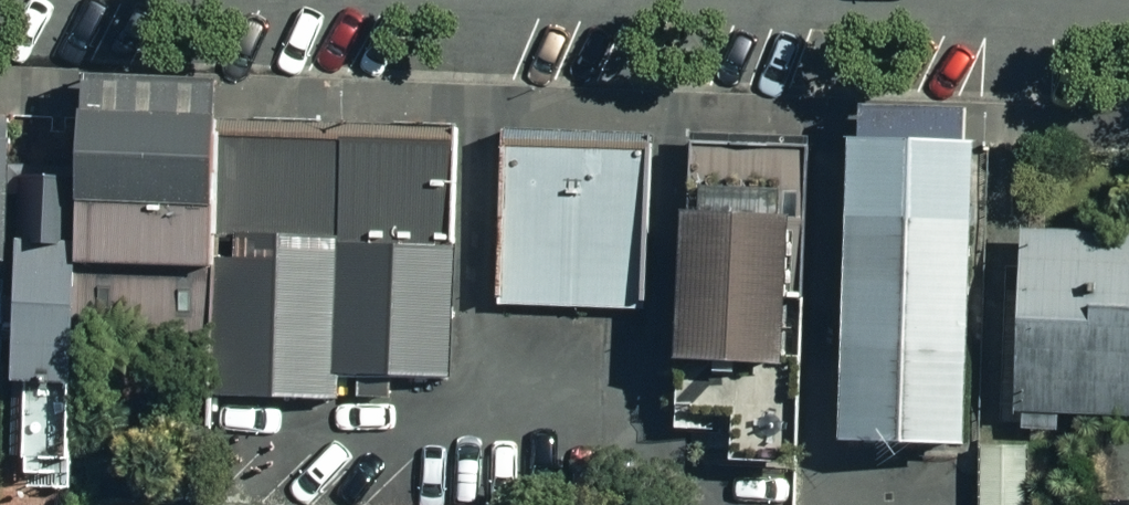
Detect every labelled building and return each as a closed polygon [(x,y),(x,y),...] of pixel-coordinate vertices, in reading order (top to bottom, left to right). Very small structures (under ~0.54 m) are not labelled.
[(864,112),(863,144),(957,146),(958,115),(864,112)] [(216,279),(219,145),(220,128),(88,123),(82,274),(216,279)] [(336,148),(331,374),(449,377),(451,308),(454,128),(336,126),(336,148)] [(652,135),(497,132),(493,309),(595,312),(649,309),(652,135)] [(961,448),(970,147),(957,146),(863,144),(848,143),(839,444),(961,448)] [(331,374),(336,148),(219,145),(216,279),(213,394),(331,397),(331,374)] [(783,157),(685,151),(683,192),(781,198),(783,157)] [(667,359),(769,363),(771,303),(788,304),(791,221),(673,216),(667,359)] [(1013,234),(1009,434),(1047,435),(1048,414),(1128,416),(1128,237),(1013,234)] [(62,379),(65,258),(12,257),(8,378),(62,379)]
